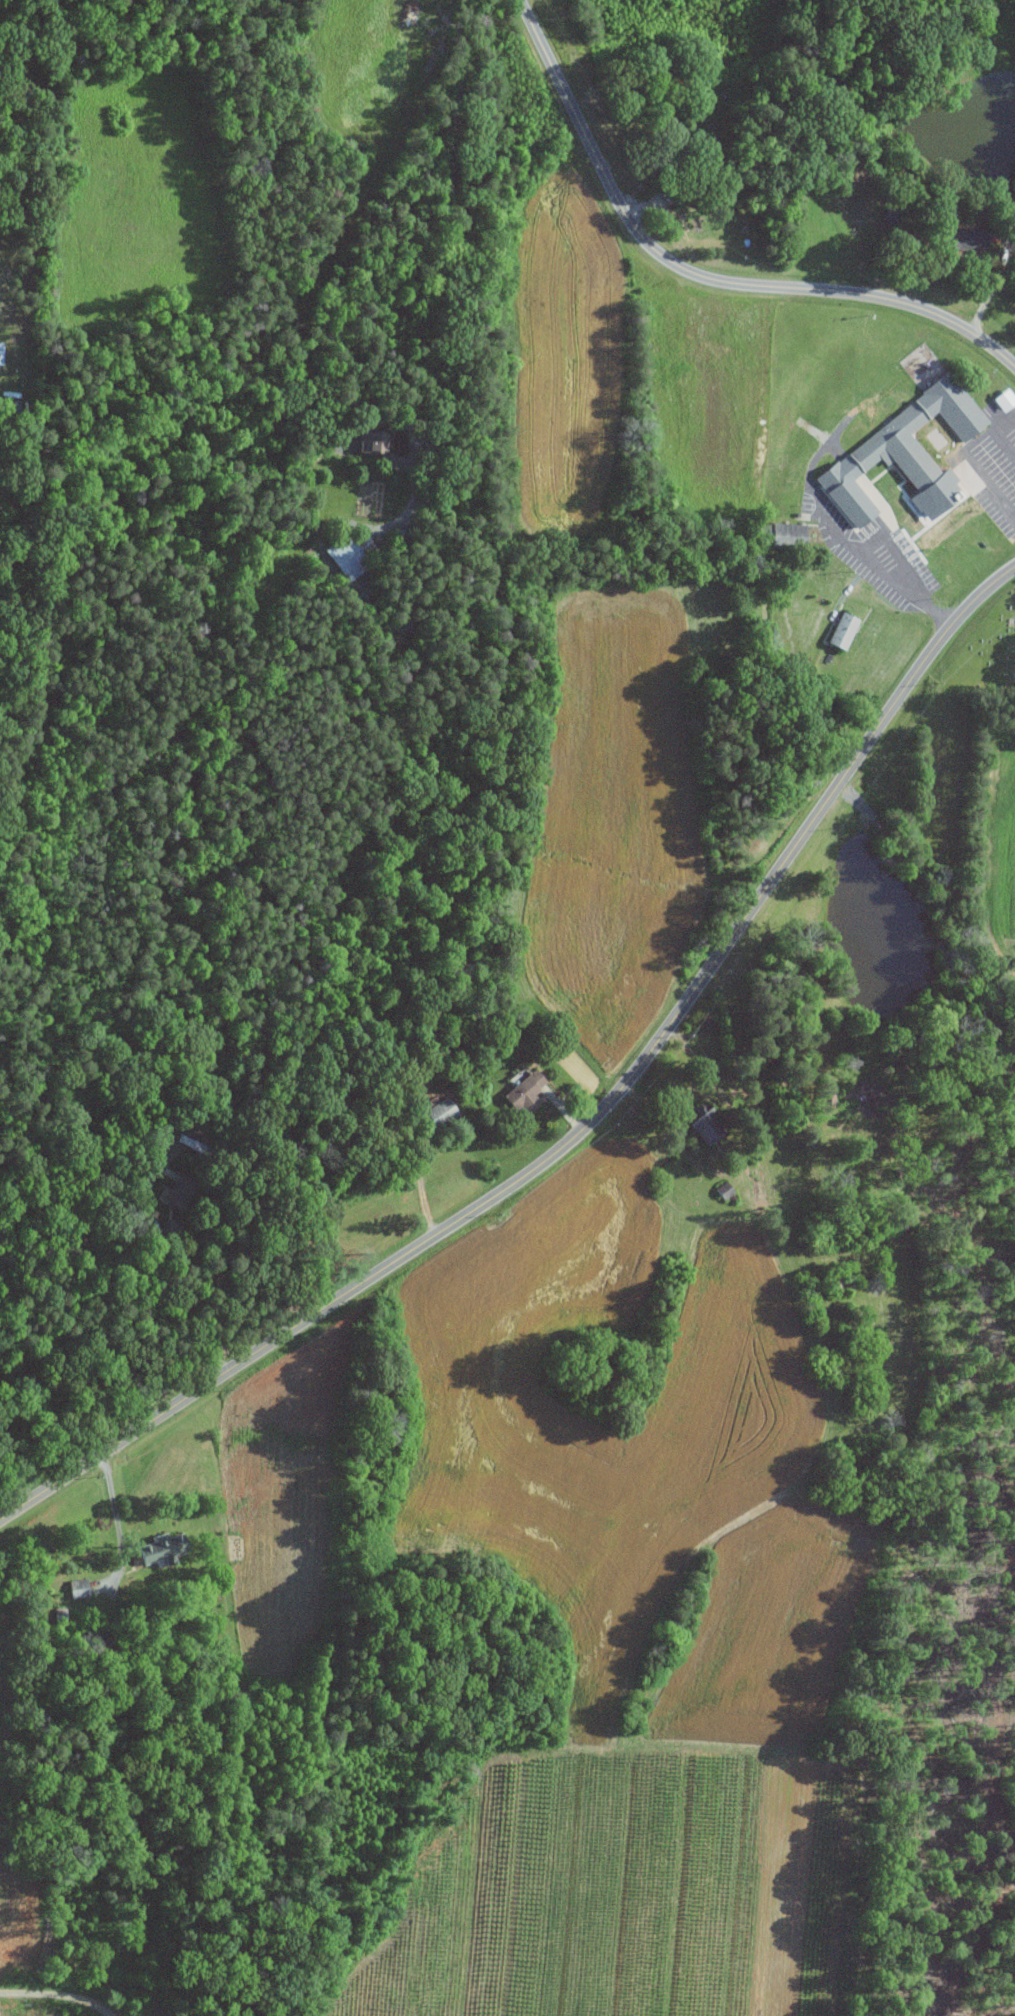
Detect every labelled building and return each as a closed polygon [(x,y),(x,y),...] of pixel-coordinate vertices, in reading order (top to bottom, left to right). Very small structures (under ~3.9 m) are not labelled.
[(981,246),(980,226),(936,228),(937,247),(981,246)] [(811,475),(851,528),(874,510),(851,479),(879,458),(884,464),(890,460),(914,491),(907,497),(924,520),(948,501),(941,492),(956,480),(946,466),(937,472),(907,433),(936,411),(959,441),(986,421),(949,372),(811,475)] [(1014,400),(1014,399),(1005,386),(991,397),(1001,411),(1014,400)] [(359,451),(387,452),(388,430),(359,430),(359,451)] [(763,522),(762,546),(801,547),(802,523),(763,522)] [(326,551),(348,582),(369,567),(365,560),(378,551),(365,533),(356,540),(351,534),(326,551)] [(824,642),(842,651),(857,619),(839,611),(824,642)] [(512,1110),(548,1086),(536,1069),(512,1085),(518,1092),(505,1100),(512,1110)] [(436,1128),(458,1113),(447,1095),(424,1110),(436,1128)] [(723,1131),(704,1107),(685,1122),(704,1146),(723,1131)]
